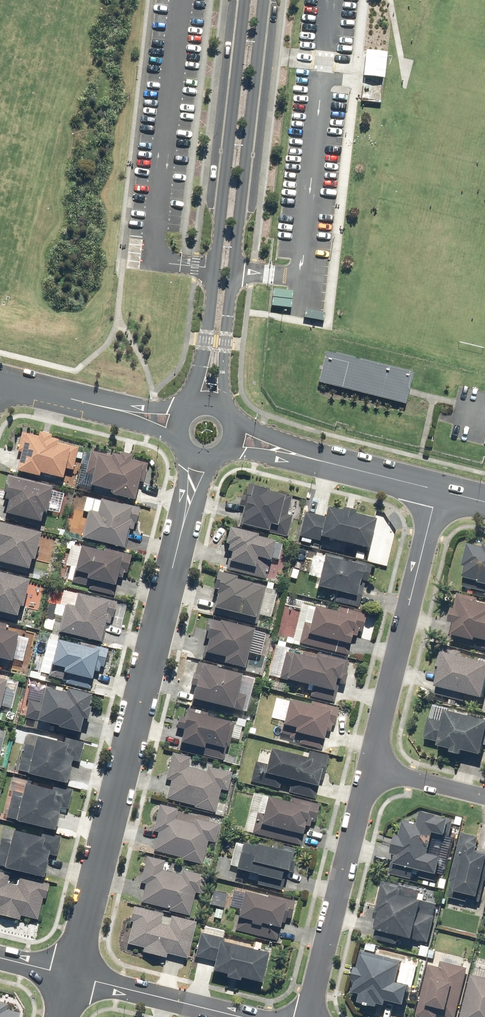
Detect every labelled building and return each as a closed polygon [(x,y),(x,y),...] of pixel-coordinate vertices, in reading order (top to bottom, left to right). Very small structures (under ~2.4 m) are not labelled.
[(366,52),(362,75),(367,75),(386,78),(390,52),(366,48),(366,52)] [(328,349),(320,381),(408,403),(416,371),(328,349)] [(41,436),(24,432),(19,451),(24,452),(19,471),(41,477),(43,472),(66,478),(68,468),(75,470),(78,458),(84,459),(85,452),(80,451),(81,447),(61,442),(62,438),(54,436),(55,434),(42,431),(41,436)] [(114,494),(136,500),(138,492),(142,493),(149,463),(135,459),(136,453),(124,450),(123,454),(115,451),(114,456),(93,450),(87,473),(95,475),(93,484),(115,490),(114,494)] [(18,476),(10,474),(5,491),(9,492),(7,498),(11,499),(8,512),(44,521),(46,512),(49,512),(56,486),(40,482),(40,483),(18,477),(18,476)] [(271,488),(250,483),(247,494),(248,495),(241,526),(289,538),(294,515),(290,514),(294,496),(271,490),(271,488)] [(69,491),(62,489),(60,498),(67,500),(69,491)] [(103,500),(89,497),(86,507),(85,511),(89,512),(83,536),(127,547),(132,529),(135,530),(137,523),(138,523),(142,508),(103,497),(103,500)] [(344,508),(329,505),(327,516),(306,511),(300,536),(303,537),(302,541),(312,544),(313,540),(322,542),(323,537),(373,549),(380,517),(359,512),(360,508),(345,505),(344,508)] [(0,520),(0,560),(32,569),(35,559),(37,559),(44,532),(0,520)] [(262,533),(232,525),(226,544),(230,545),(229,550),(233,551),(227,570),(268,581),(274,559),(280,560),(285,543),(279,542),(280,540),(262,535),(262,533)] [(78,567),(73,582),(90,587),(90,589),(115,596),(120,577),(124,578),(126,572),(129,572),(134,555),(106,548),(105,550),(84,544),(84,547),(73,544),(68,564),(78,567)] [(466,586),(484,591),(484,547),(474,544),(468,566),(471,567),(466,586)] [(324,556),(324,553),(318,552),(317,555),(315,555),(310,575),(321,578),(319,587),(338,592),(336,602),(361,608),(367,582),(370,583),(374,564),(358,560),(357,562),(345,559),(345,557),(327,552),(326,556),(324,556)] [(298,580),(301,570),(294,568),(291,578),(298,580)] [(20,615),(23,605),(25,606),(33,578),(0,569),(0,610),(20,615)] [(220,594),(217,606),(260,617),(260,614),(272,617),(279,591),(267,588),(267,586),(256,583),(256,582),(240,578),(240,576),(221,571),(216,588),(220,589),(219,593),(220,594)] [(81,592),(80,594),(77,605),(70,603),(69,605),(67,604),(60,631),(103,643),(108,623),(112,624),(114,617),(115,617),(119,602),(81,592)] [(452,641),(477,647),(479,640),(480,638),(484,639),(484,603),(479,601),(480,598),(461,594),(454,622),(456,622),(452,641)] [(339,610),(318,605),(313,623),(306,621),(300,644),(350,656),(355,635),(359,636),(360,632),(364,633),(369,613),(340,606),(339,610)] [(223,620),(211,617),(206,639),(210,639),(208,646),(206,646),(203,656),(226,661),(225,663),(249,668),(258,627),(223,619),(223,620)] [(14,661),(22,633),(8,629),(9,623),(0,621),(0,657),(14,661)] [(83,644),(61,638),(60,642),(51,639),(42,673),(52,675),(51,678),(93,689),(96,679),(97,671),(101,672),(103,665),(107,666),(111,649),(102,646),(101,648),(84,643),(83,644)] [(484,697),(484,658),(464,653),(464,650),(444,645),(440,664),(443,665),(438,685),(484,697)] [(303,654),(288,650),(281,678),(314,686),(311,697),(336,703),(341,684),(347,686),(350,672),(348,671),(351,660),(318,652),(318,654),(304,651),(303,654)] [(246,673),(199,661),(193,685),(198,686),(195,699),(249,712),(257,679),(246,676),(246,673)] [(2,708),(10,679),(0,676),(0,708),(2,708)] [(49,686),(48,689),(32,685),(28,701),(31,702),(26,717),(40,721),(41,719),(61,725),(61,726),(83,732),(87,718),(91,719),(94,706),(92,705),(95,693),(71,686),(70,691),(49,686)] [(312,703),(292,697),(284,724),(298,728),(294,743),(323,751),(326,739),(328,732),(334,733),(336,725),(341,708),(313,700),(312,703)] [(210,712),(189,707),(187,716),(180,714),(177,728),(186,730),(181,750),(227,761),(236,720),(210,714),(210,712)] [(431,716),(426,738),(440,742),(439,746),(465,753),(466,748),(484,753),(484,715),(449,707),(446,720),(431,716)] [(1,757),(8,728),(0,726),(0,756),(1,757)] [(66,742),(40,735),(37,746),(26,743),(20,771),(69,783),(74,765),(73,765),(75,760),(81,762),(86,742),(67,737),(66,742)] [(269,763),(257,760),(251,783),(317,800),(325,767),(328,769),(332,755),(311,749),(309,755),(273,746),(269,763)] [(168,799),(217,812),(220,802),(227,804),(229,797),(222,795),(223,789),(230,791),(235,772),(208,765),(207,770),(190,766),(193,756),(174,751),(167,779),(173,780),(168,799)] [(8,817),(58,829),(63,807),(70,809),(75,789),(68,788),(67,791),(55,788),(54,789),(28,783),(26,793),(15,790),(8,817)] [(254,833),(303,845),(308,826),(312,827),(313,821),(318,823),(323,804),(294,796),(293,801),(271,795),(266,813),(259,811),(254,833)] [(155,853),(204,864),(209,841),(217,842),(221,824),(196,818),(195,822),(177,818),(179,808),(161,804),(155,831),(159,832),(155,853)] [(417,867),(441,873),(445,854),(433,851),(435,844),(450,847),(456,819),(453,818),(454,816),(442,814),(442,813),(425,809),(422,822),(406,818),(403,833),(400,832),(390,873),(414,879),(417,867)] [(46,876),(51,854),(58,856),(63,836),(56,834),(55,837),(43,834),(42,835),(17,829),(16,829),(14,840),(3,837),(0,851),(0,865),(46,876)] [(450,897),(469,901),(469,899),(481,901),(484,885),(484,852),(481,851),(482,845),(479,845),(481,837),(464,833),(452,881),(454,882),(450,897)] [(286,891),(288,880),(297,848),(275,842),(274,846),(238,837),(231,866),(260,874),(257,884),(286,891)] [(142,904),(191,916),(197,892),(204,894),(209,876),(184,869),(183,874),(164,870),(167,860),(149,855),(142,882),(147,884),(142,904)] [(22,920),(23,915),(40,919),(45,898),(48,899),(52,883),(45,882),(44,884),(20,879),(19,885),(9,883),(11,876),(6,875),(6,872),(0,871),(0,915),(22,920)] [(449,878),(442,877),(441,887),(447,888),(449,878)] [(423,889),(385,880),(380,901),(383,902),(382,908),(383,909),(378,929),(432,943),(439,915),(437,915),(440,902),(426,899),(427,893),(423,892),(423,889)] [(270,896),(236,888),(231,907),(241,910),(236,931),(278,942),(282,927),(284,927),(284,924),(291,925),(297,901),(270,894),(270,896)] [(215,890),(211,905),(226,909),(230,893),(215,890)] [(169,953),(190,958),(199,921),(173,915),(171,924),(163,922),(166,912),(136,904),(132,921),(135,921),(129,943),(145,947),(144,952),(168,957),(169,953)] [(204,933),(202,932),(196,957),(217,962),(215,970),(230,974),(229,977),(244,981),(245,977),(265,982),(273,951),(225,940),(226,937),(227,931),(206,926),(204,933)] [(432,946),(422,944),(419,955),(429,957),(432,946)] [(406,960),(366,949),(363,964),(360,964),(356,979),(358,980),(356,990),(364,992),(362,1000),(381,1005),(382,1002),(389,1004),(391,999),(407,1003),(413,981),(402,979),(406,960)] [(430,962),(417,1016),(458,1016),(470,966),(442,960),(441,965),(430,962)] [(474,975),(463,1016),(484,1016),(484,978),(474,975)] [(22,1011),(9,1008),(10,1003),(0,1000),(0,1016),(20,1016),(22,1011)]
